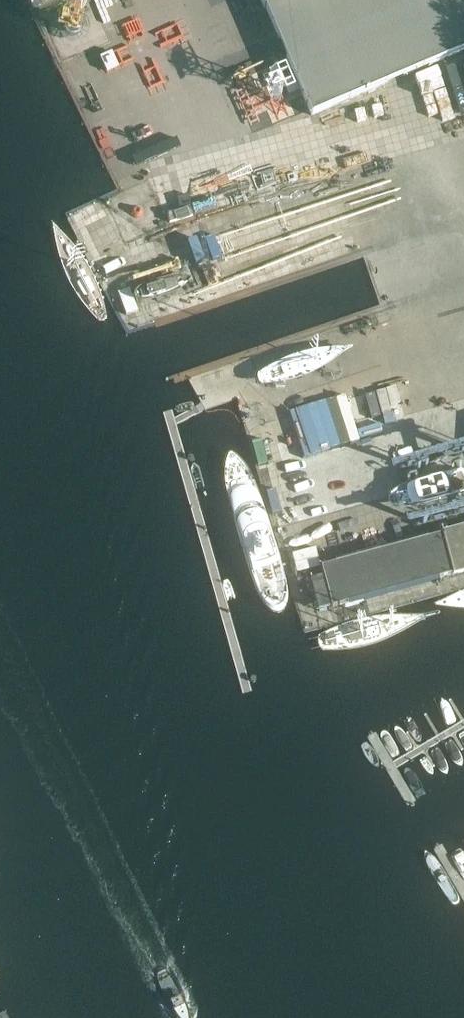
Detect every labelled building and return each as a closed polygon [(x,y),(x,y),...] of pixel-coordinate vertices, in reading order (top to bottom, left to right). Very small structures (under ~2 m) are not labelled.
[(282,46),(312,116),(463,51),(463,0),(263,0),(282,46)] [(175,306),(301,272),(294,248),(299,247),(297,238),(304,236),(301,224),(285,228),(281,215),(172,244),(180,274),(167,277),(175,306)] [(333,403),(337,427),(371,421),(367,398),(333,403)] [(356,553),(394,543),(387,516),(349,526),(356,553)] [(442,535),(453,575),(463,572),(463,528),(442,535)] [(453,575),(442,535),(321,567),(332,607),(453,575)]
